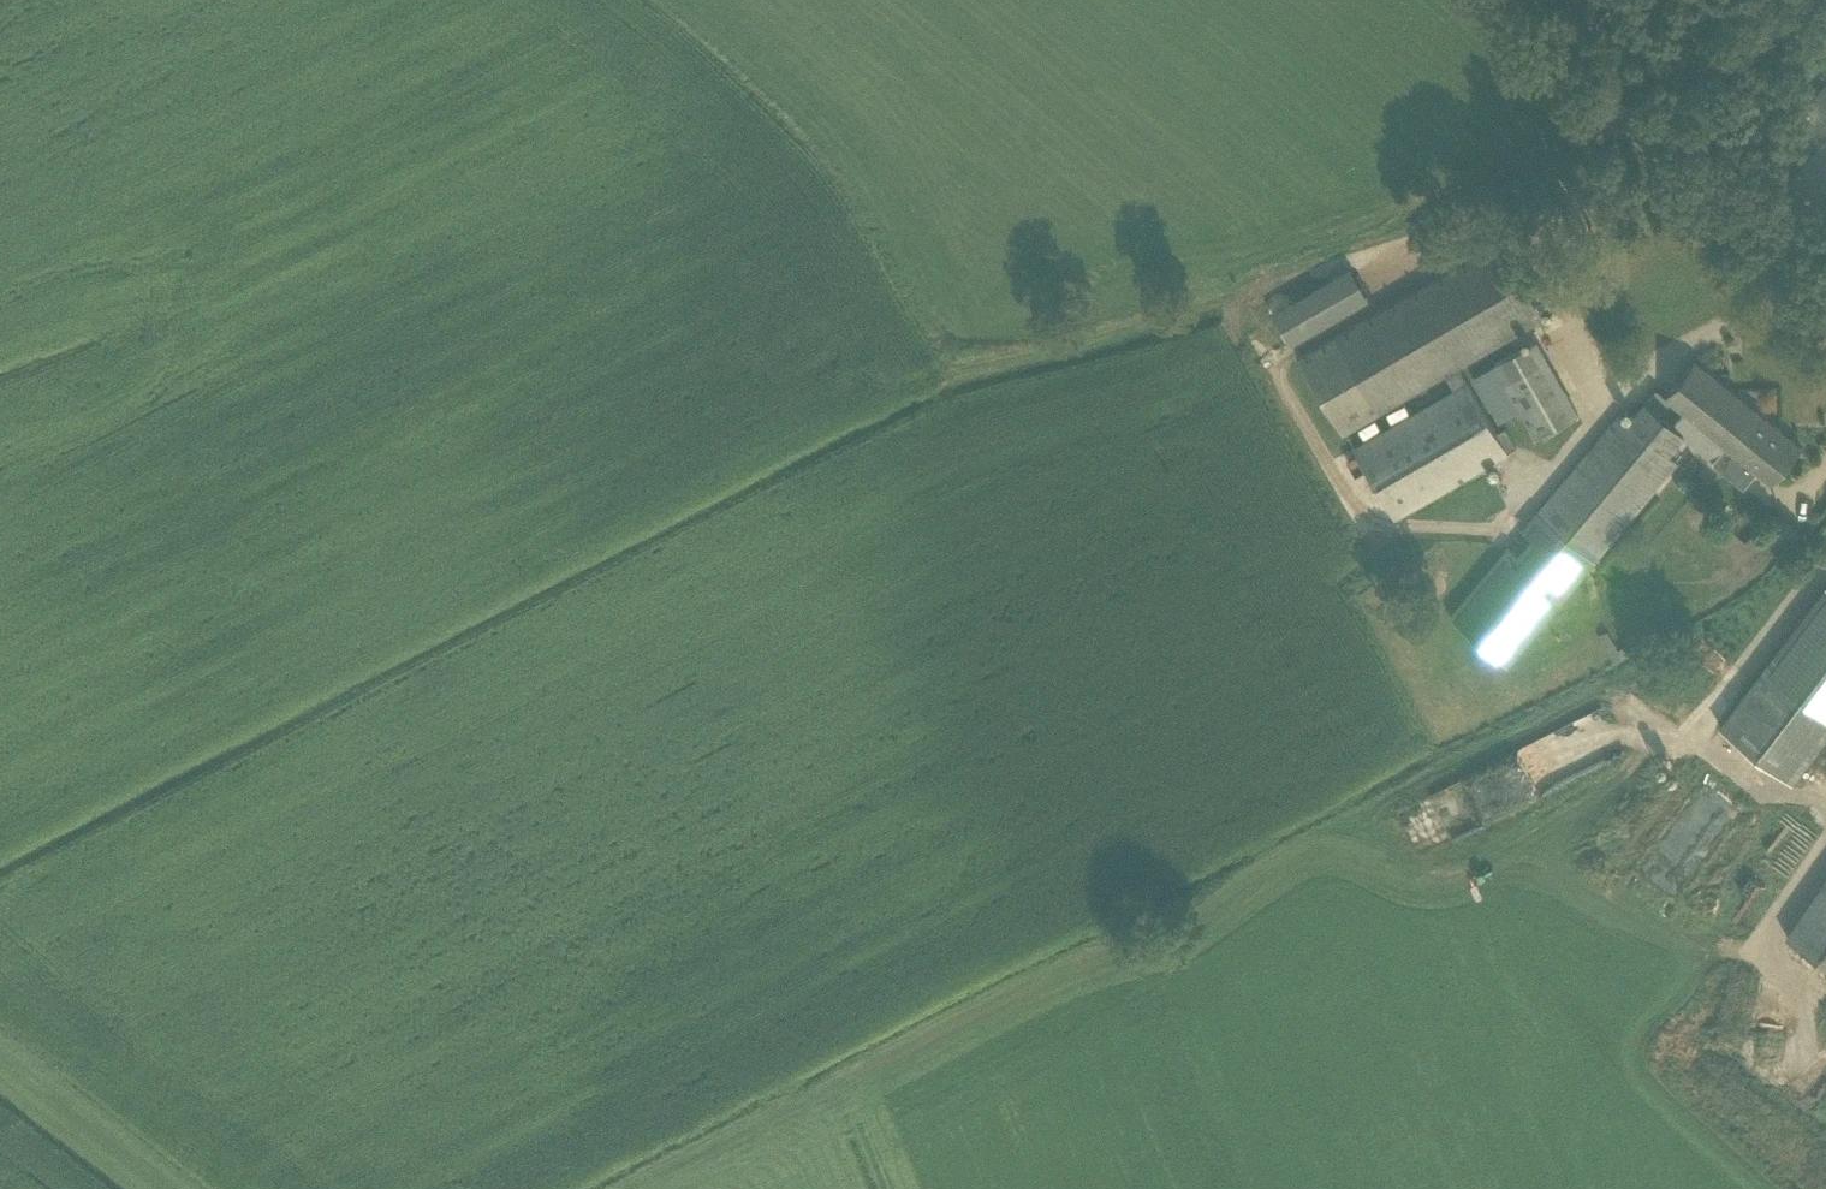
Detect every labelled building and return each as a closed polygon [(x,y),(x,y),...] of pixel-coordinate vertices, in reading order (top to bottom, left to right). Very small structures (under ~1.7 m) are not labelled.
[(1354,448),(1394,517),(1516,446),(1505,427),(1496,432),(1458,366),(1543,316),(1500,243),(1299,360),(1342,433),(1444,374),(1454,390),(1354,448)] [(1275,312),(1293,345),(1375,298),(1356,265),(1275,312)] [(1521,412),(1537,438),(1578,415),(1535,340),(1473,376),(1499,424),(1521,412)] [(1451,617),(1508,666),(1596,563),(1680,464),(1671,456),(1685,438),(1691,443),(1694,439),(1717,458),(1727,446),(1773,484),(1802,448),(1694,360),(1665,396),(1683,412),(1671,426),(1644,403),(1629,422),(1621,415),(1523,531),(1530,537),(1516,554),(1509,548),(1451,617)] [(1792,783),(1825,739),(1825,587),(1718,726),(1792,783)] [(1739,805),(1705,785),(1675,834),(1687,841),(1684,847),(1706,860),(1739,805)] [(1825,964),(1825,878),(1786,936),(1825,964)]
